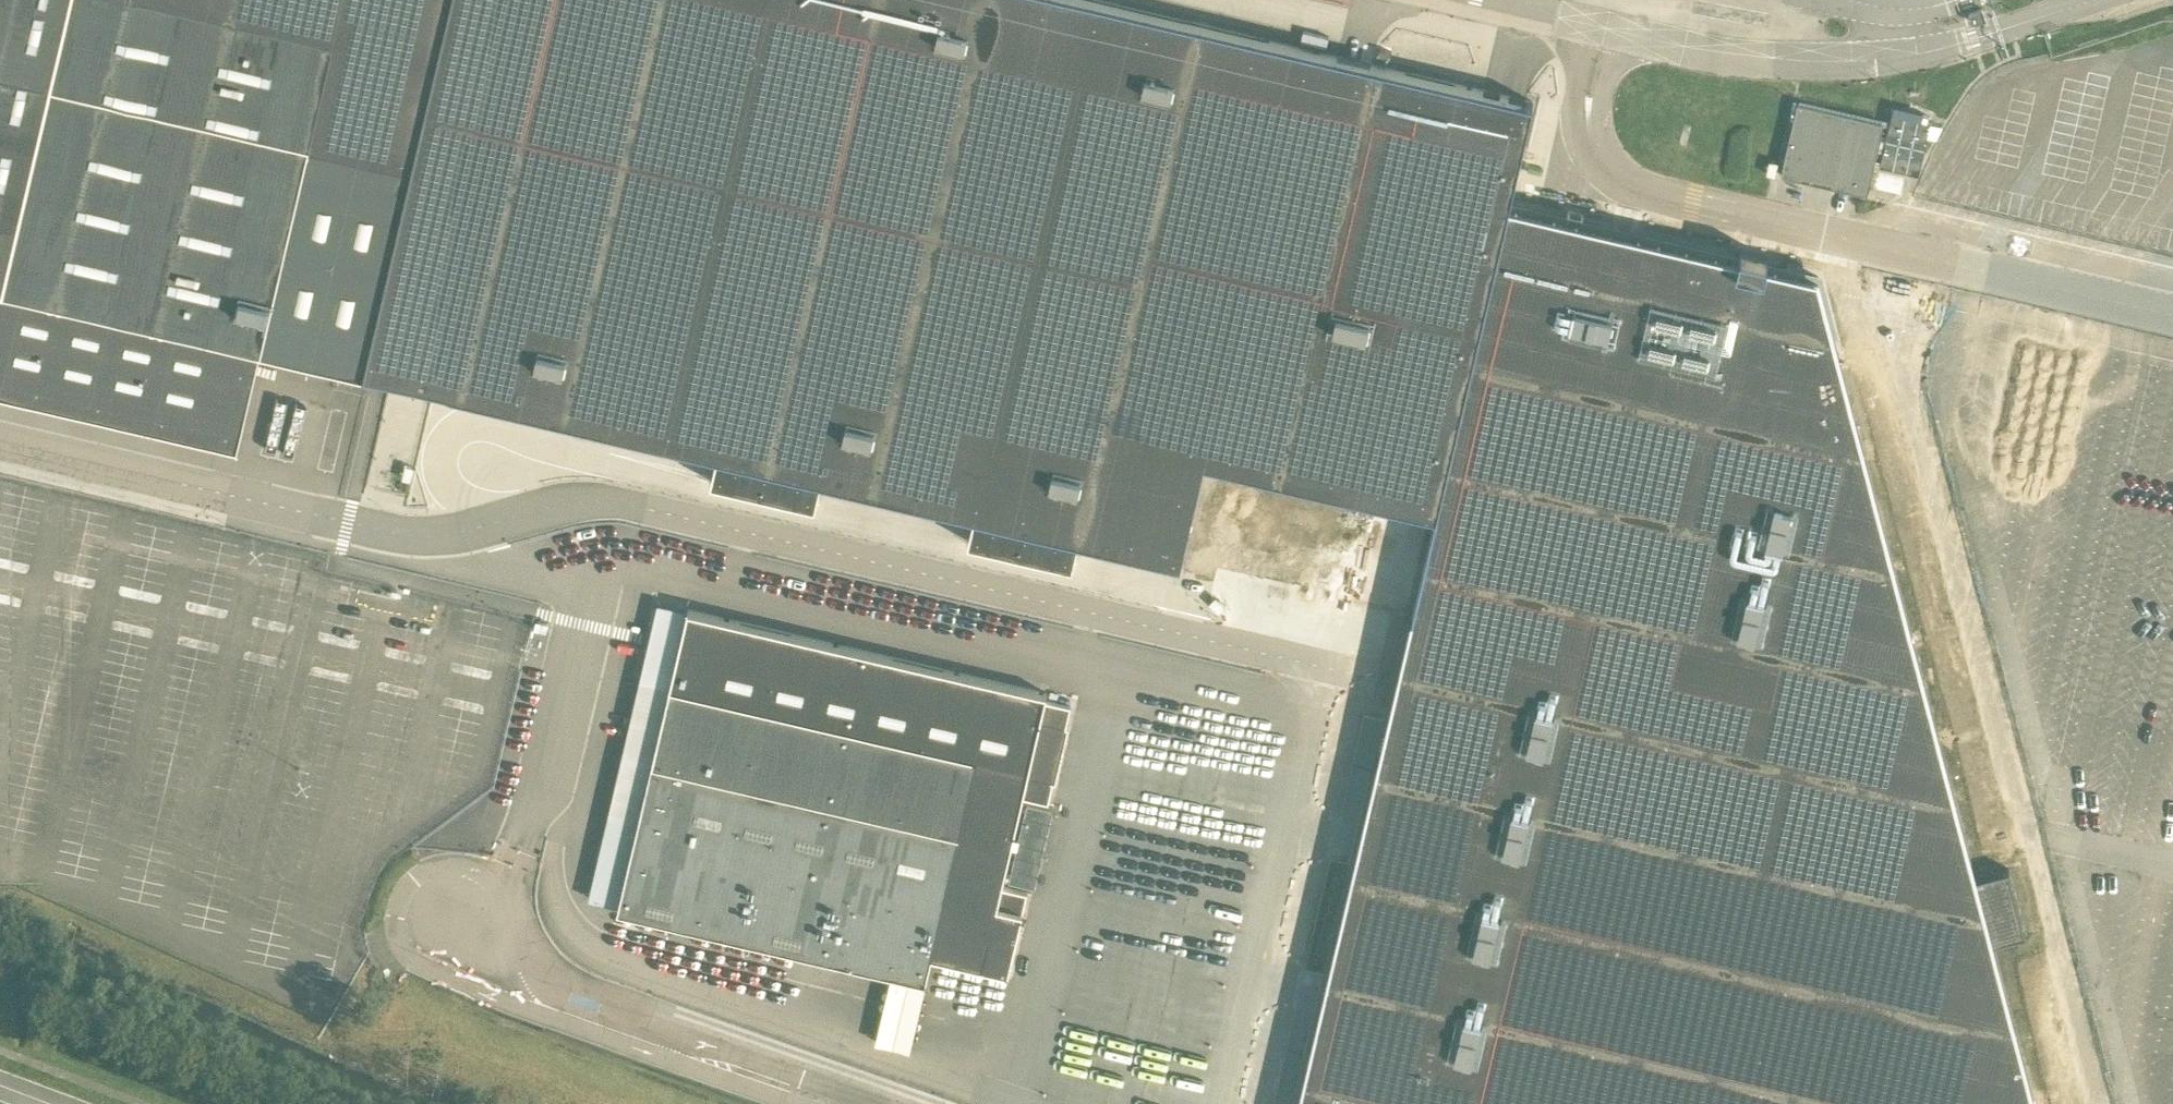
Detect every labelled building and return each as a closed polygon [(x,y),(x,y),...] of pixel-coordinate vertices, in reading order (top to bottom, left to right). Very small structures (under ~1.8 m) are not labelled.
[(246,455),(273,362),(1190,568),(1205,470),(1439,524),(1507,217),(1531,109),(1068,0),(0,0),(0,402),(246,455)] [(1969,14),(1972,21),(1975,23),(1987,19),(1983,7),(1971,11),(1969,14)] [(1798,103),(1781,173),(1867,193),(1884,123),(1798,103)] [(1507,217),(1439,524),(1308,1103),(2032,1103),(1816,289),(1507,217)] [(977,880),(951,874),(972,783),(997,789),(1002,768),(977,762),(978,757),(670,685),(618,909),(926,981),(932,954),(958,960),(977,880)] [(1029,803),(1011,881),(1037,887),(1055,809),(1029,803)]
